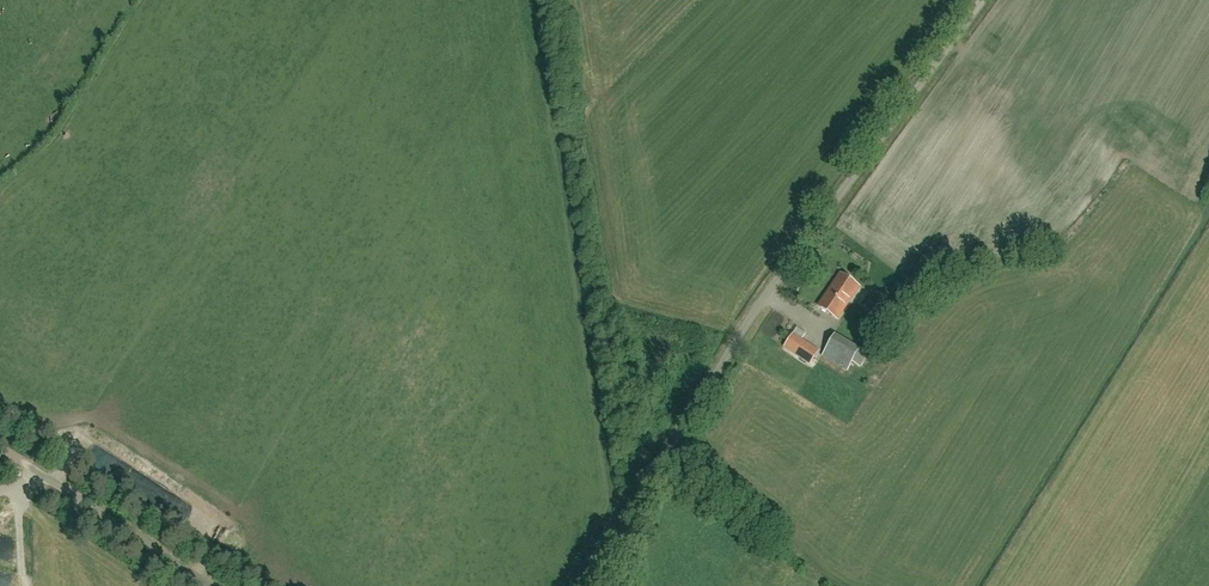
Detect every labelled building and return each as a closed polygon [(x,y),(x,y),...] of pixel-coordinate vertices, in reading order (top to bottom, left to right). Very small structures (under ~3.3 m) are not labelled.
[(840,275),(819,306),(837,319),(859,287),(840,275)] [(793,334),(784,347),(810,364),(819,351),(793,334)] [(852,363),(860,367),(867,355),(859,350),(860,349),(835,334),(822,356),(847,371),(852,363)] [(196,509),(188,529),(222,543),(230,523),(196,509)]
